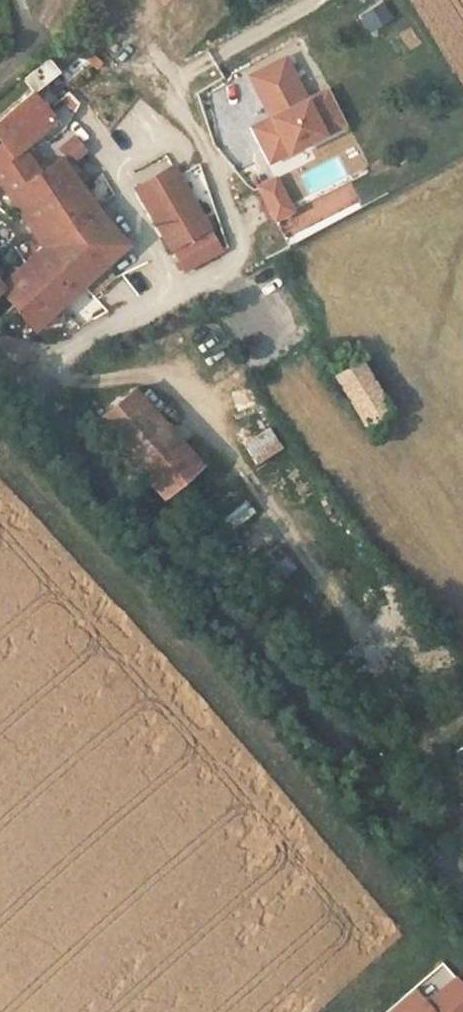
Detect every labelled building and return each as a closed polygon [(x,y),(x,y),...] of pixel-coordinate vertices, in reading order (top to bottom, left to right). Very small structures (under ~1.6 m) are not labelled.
[(302,90),(285,57),(250,75),(267,108),(275,104),(280,112),(250,127),(267,162),(345,123),(328,88),(301,101),(297,93),(302,90)] [(32,91),(34,92),(60,71),(50,58),(23,79),(32,91)] [(97,209),(63,159),(41,173),(24,148),(57,118),(34,92),(32,91),(0,119),(0,139),(2,142),(0,144),(0,181),(1,179),(44,247),(74,226),(97,209)] [(60,146),(75,164),(91,151),(76,133),(60,146)] [(298,173),(307,194),(349,177),(340,156),(298,173)] [(222,248),(175,165),(136,187),(183,270),(222,248)] [(283,193),(275,177),(258,185),(267,202),(283,193)] [(283,193),(267,202),(275,217),(291,209),(283,193)] [(129,242),(97,209),(74,226),(106,263),(129,242)] [(74,226),(44,247),(0,285),(0,286),(2,289),(20,311),(35,329),(106,263),(74,226)] [(360,359),(336,374),(367,426),(391,411),(360,359)] [(133,387),(95,420),(163,497),(200,465),(133,387)] [(256,465),(285,451),(273,428),(244,442),(256,465)] [(426,1003),(413,989),(387,1011),(462,1011),(462,986),(456,977),(426,1003)]
